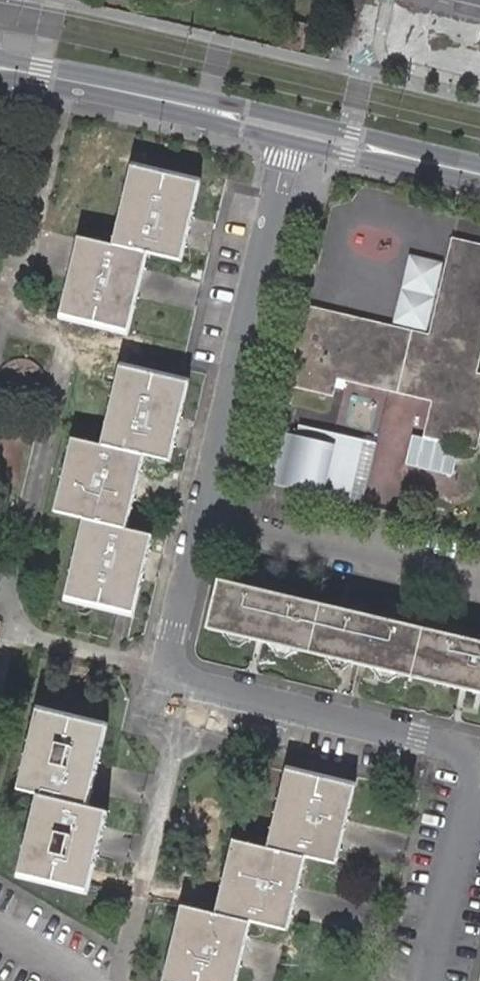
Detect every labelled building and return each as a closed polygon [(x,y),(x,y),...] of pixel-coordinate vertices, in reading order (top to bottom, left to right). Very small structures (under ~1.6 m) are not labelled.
[(126,334),(134,296),(144,258),(175,265),(187,217),(195,184),(128,169),(120,202),(108,249),(74,241),(62,293),(56,317),(126,334)] [(476,454),(479,437),(479,380),(476,379),(479,363),(479,246),(453,239),(429,338),(306,308),(286,389),(334,401),(338,383),(432,406),(423,441),(476,454)] [(443,266),(412,259),(404,292),(396,326),(426,334),(443,266)] [(118,367),(117,371),(100,445),(70,438),(53,514),(82,521),(64,599),(132,616),(151,537),(126,531),(143,456),(167,462),(186,383),(137,371),(118,367)] [(291,435),(266,430),(256,486),(360,505),(372,442),(293,427),(291,435)] [(479,696),(479,642),(225,580),(212,630),(479,696)] [(107,725),(40,710),(22,792),(42,796),(24,876),(90,891),(108,810),(88,806),(107,725)] [(355,782),(287,766),(267,845),(239,839),(221,911),(185,903),(166,980),(237,980),(253,919),(289,927),(307,853),(338,861),(355,782)]
